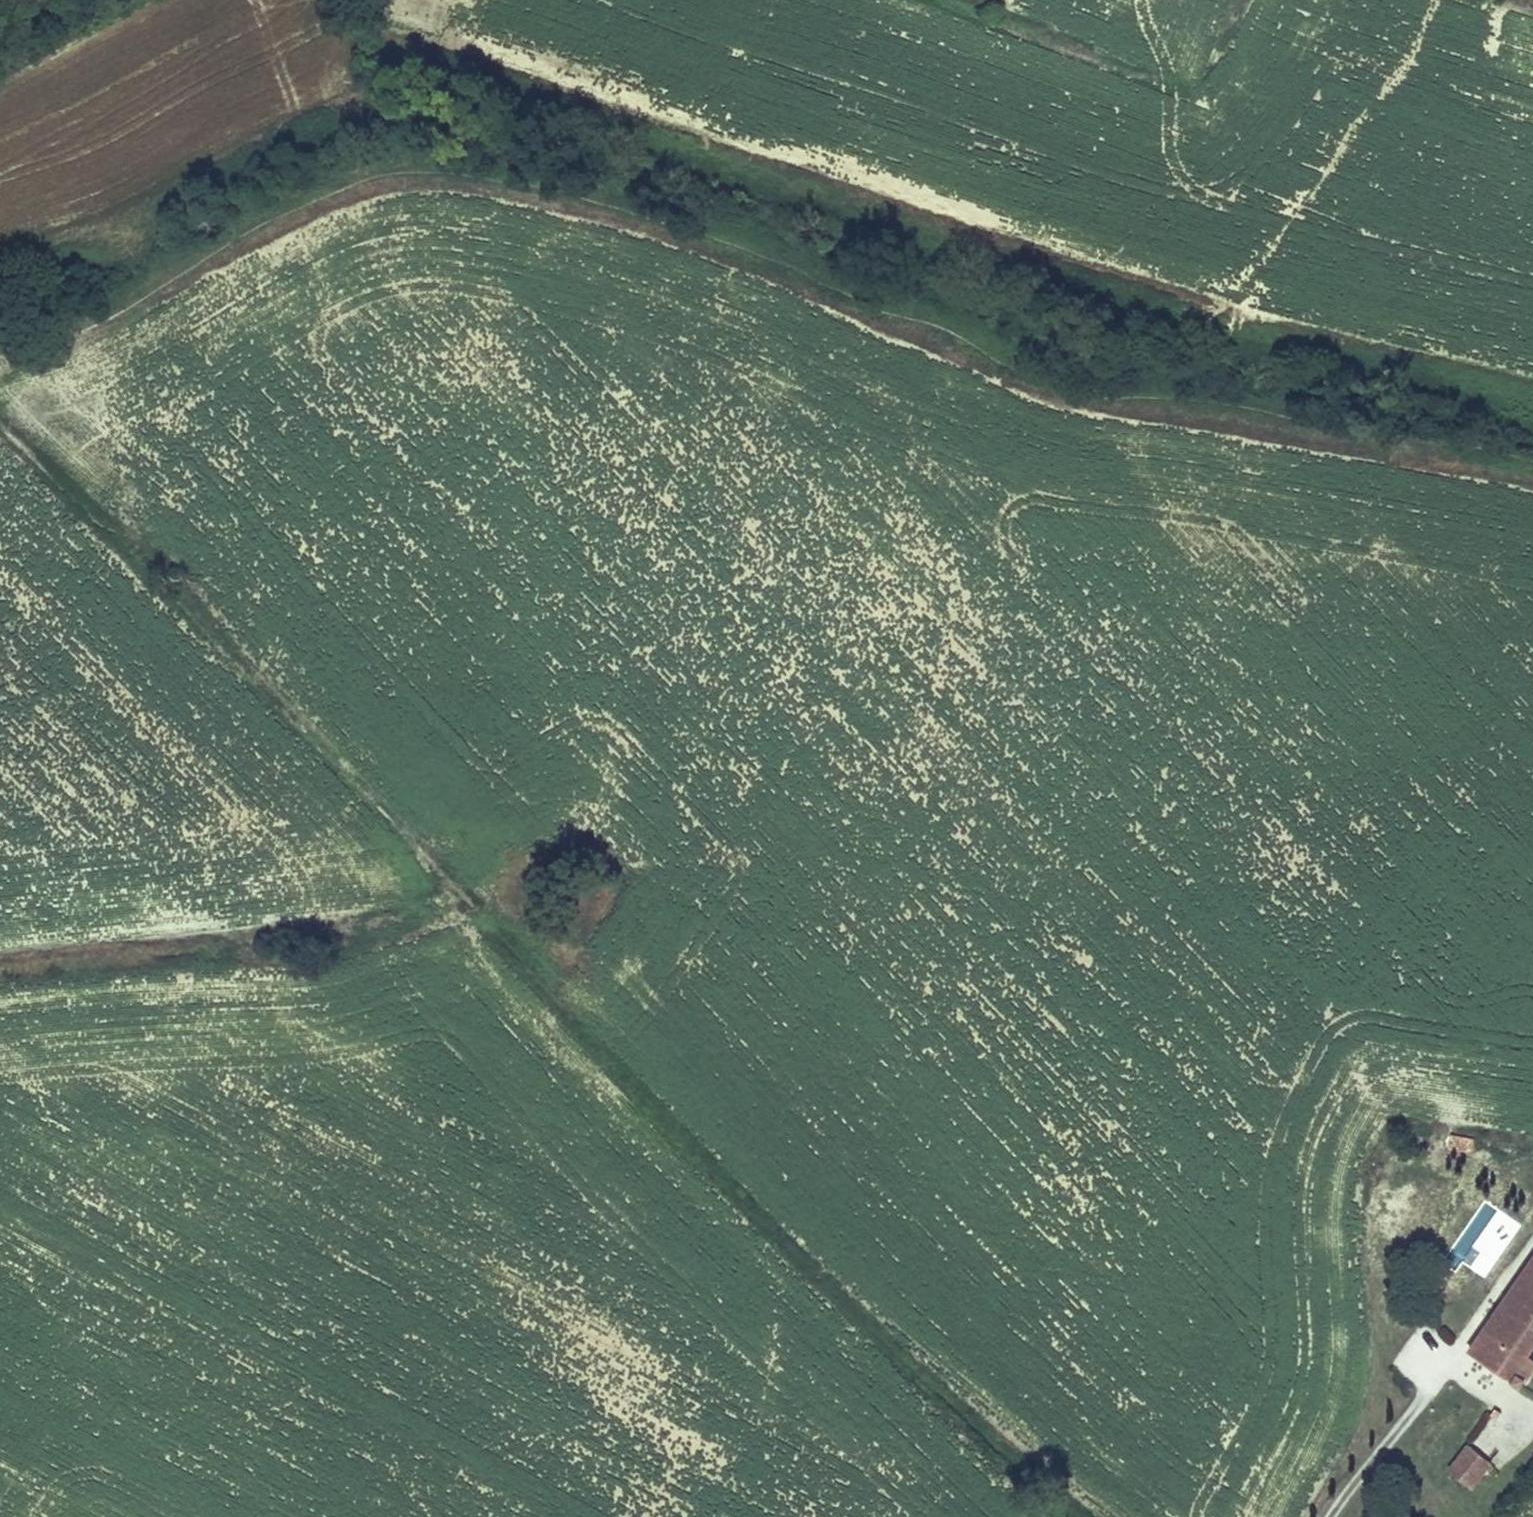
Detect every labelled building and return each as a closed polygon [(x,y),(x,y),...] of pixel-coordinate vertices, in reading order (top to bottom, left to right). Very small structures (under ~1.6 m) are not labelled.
[(1465,1353),(1520,1391),(1532,1372),(1532,1255),(1465,1353)] [(1448,1473),(1475,1492),(1495,1466),(1468,1446),(1448,1473)]
